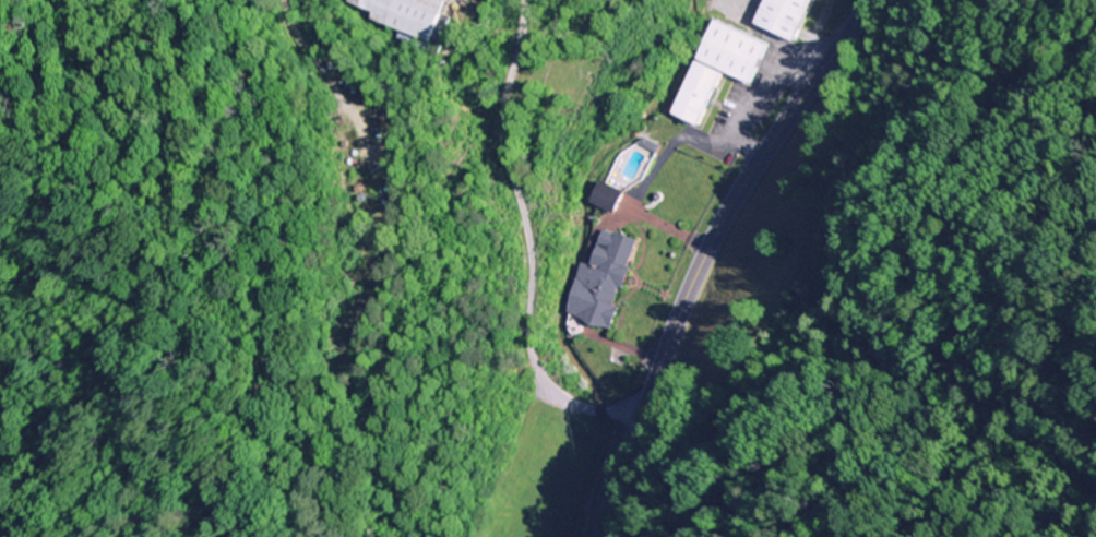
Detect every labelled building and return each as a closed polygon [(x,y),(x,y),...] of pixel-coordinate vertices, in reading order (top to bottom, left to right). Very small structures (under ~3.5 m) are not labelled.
[(447,0),(350,0),(346,13),(433,41),(447,0)] [(797,42),(814,0),(767,0),(757,25),(797,42)] [(751,84),(768,43),(713,21),(674,116),(701,127),(723,73),(751,84)] [(590,201),(613,214),(624,195),(601,182),(590,201)] [(581,264),(566,317),(612,330),(638,239),(602,229),(592,267),(581,264)]
